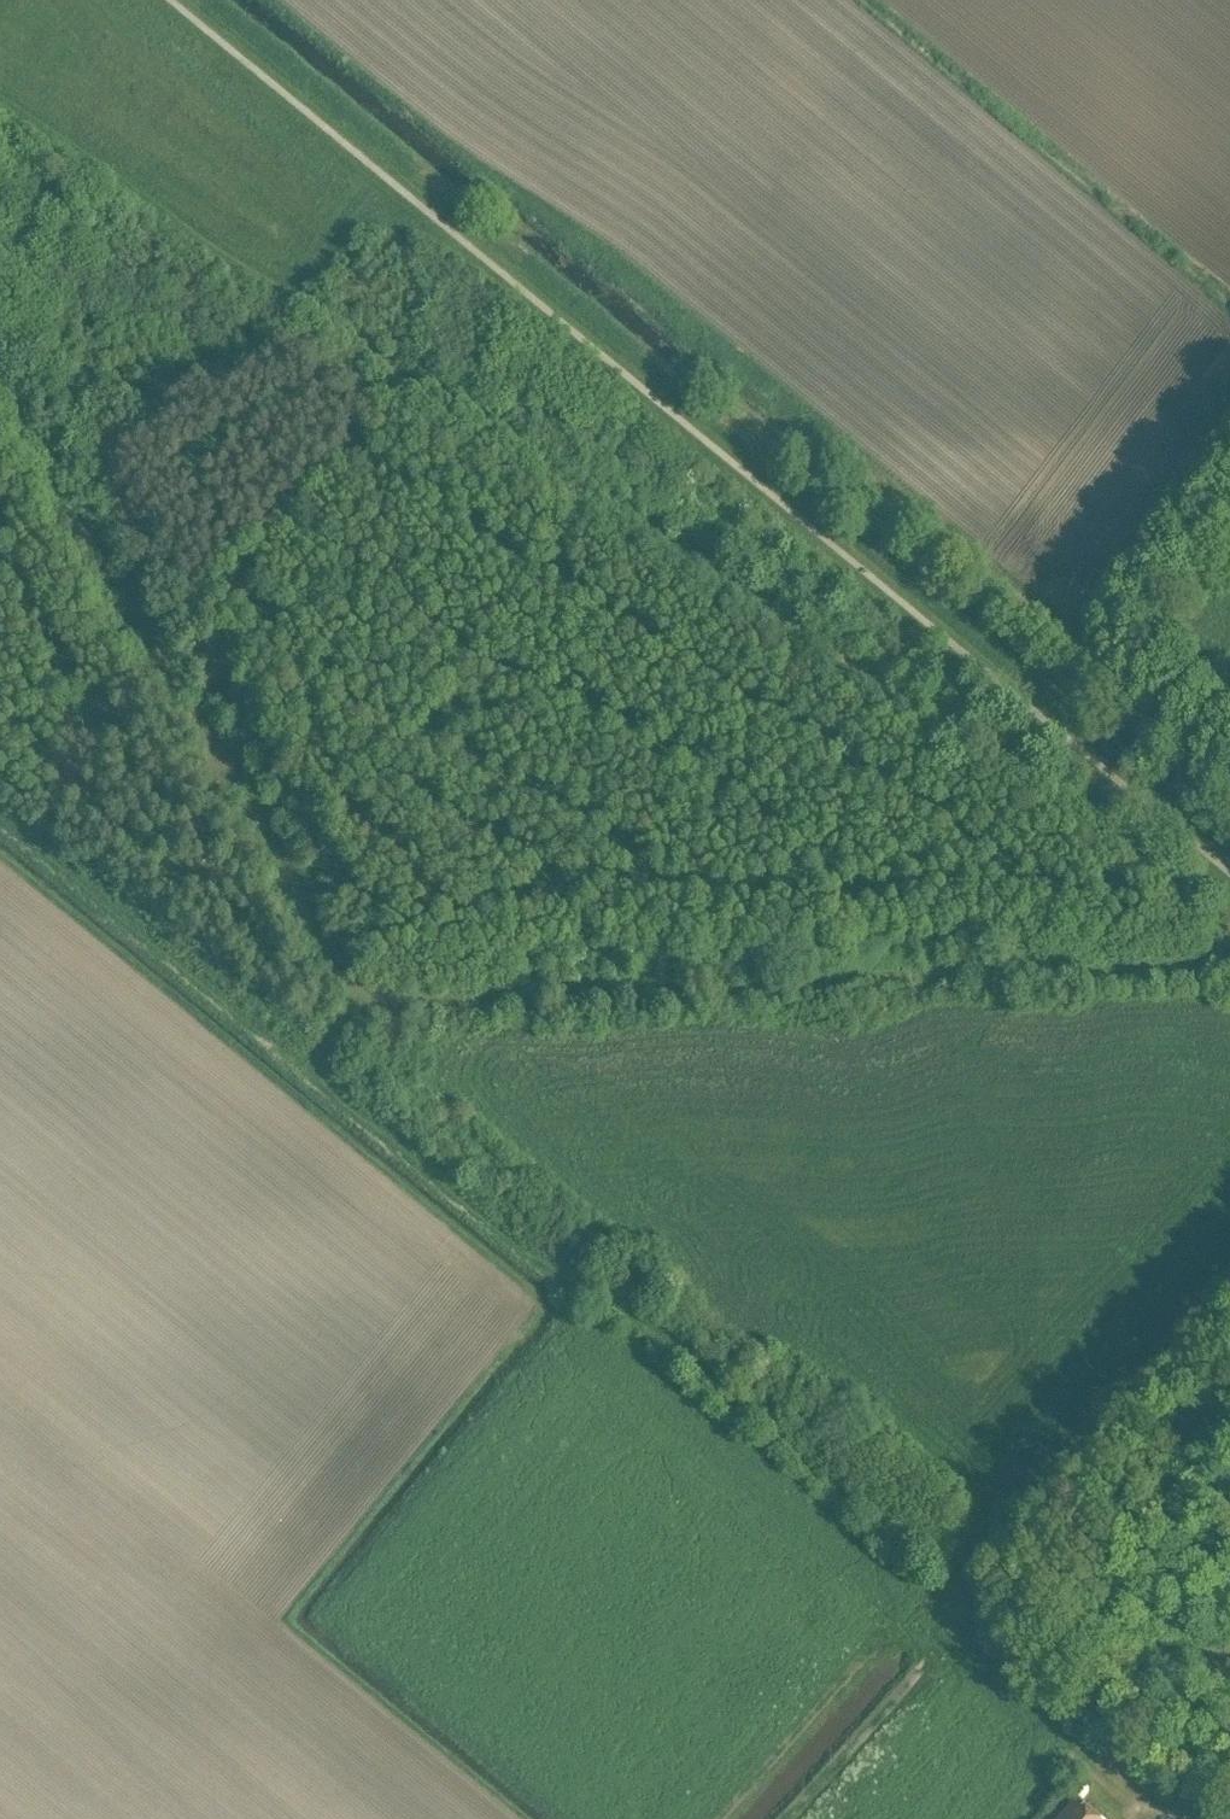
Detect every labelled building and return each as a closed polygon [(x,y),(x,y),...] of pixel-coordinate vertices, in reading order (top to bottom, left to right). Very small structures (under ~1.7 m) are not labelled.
[(1076,1801),(1061,1818),(1101,1818),(1076,1801)]
